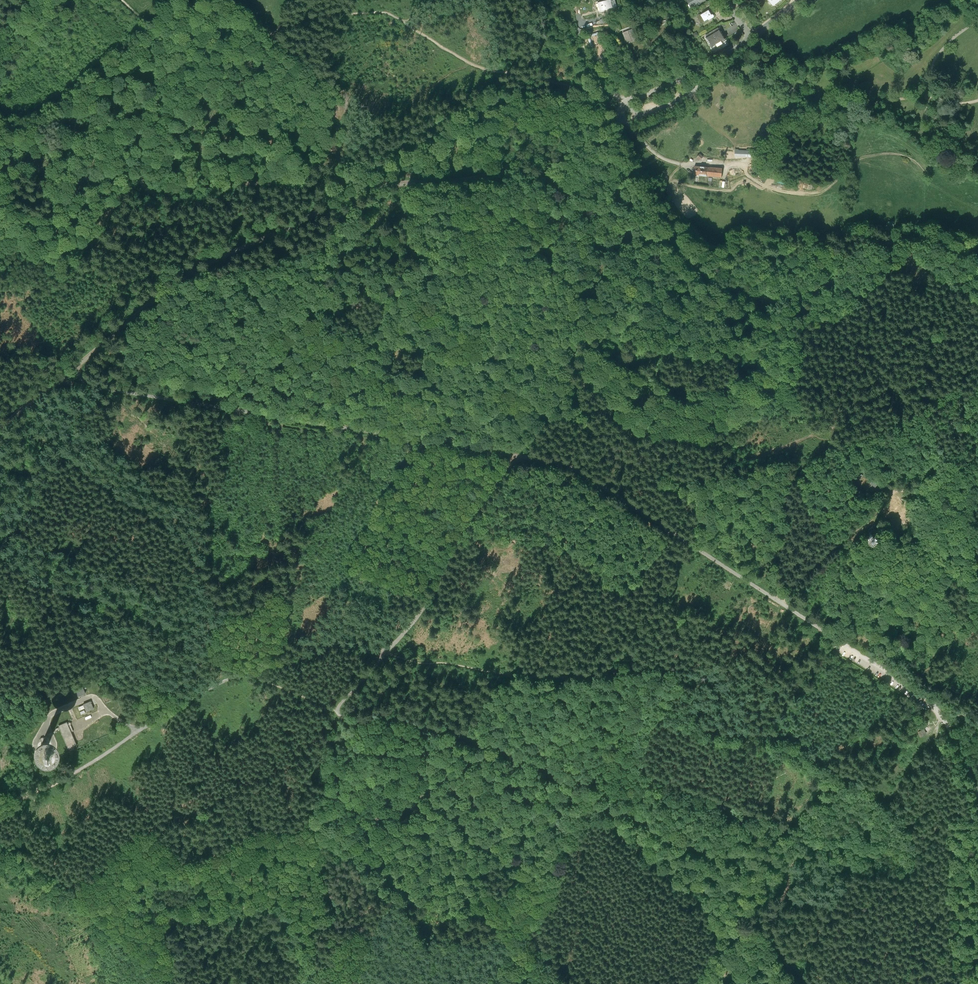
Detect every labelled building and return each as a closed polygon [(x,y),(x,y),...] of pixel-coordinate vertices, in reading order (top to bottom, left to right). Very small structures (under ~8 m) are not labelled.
[(596,3),(599,16),(618,10),(615,0),(608,0),(596,3)] [(691,9),(705,0),(686,0),(691,9)] [(712,7),(704,12),(703,12),(702,13),(701,13),(701,14),(700,15),(704,22),(717,15),(717,14),(718,14),(718,13),(718,12),(717,12),(716,11),(715,12),(712,7)] [(695,18),(693,20),(691,16),(688,18),(692,25),(698,22),(695,18)] [(732,27),(723,33),(728,41),(741,33),(733,20),(729,23),(732,27)] [(632,29),(622,33),(627,44),(637,40),(632,29)] [(705,39),(704,39),(710,49),(724,41),(717,29),(704,37),(705,39)] [(721,178),(722,169),(695,166),(694,175),(721,178)] [(873,479),(870,483),(871,484),(870,485),(872,487),(873,486),(875,488),(878,484),(873,479)] [(864,533),(864,535),(865,537),(867,538),(869,539),(871,539),(873,539),(874,537),(876,536),(876,534),(876,532),(876,530),(874,529),(873,528),(871,527),(869,527),(867,528),(866,529),(865,531),(864,533)] [(82,686),(70,691),(74,698),(85,693),(82,686)] [(93,708),(90,701),(83,704),(86,711),(93,708)] [(67,722),(58,725),(59,726),(60,728),(68,748),(77,745),(67,722)] [(60,728),(59,726),(56,728),(53,731),(52,732),(52,731),(49,733),(52,735),(53,734),(54,733),(57,730),(60,728)] [(924,728),(917,731),(920,736),(926,732),(924,728)] [(56,751),(57,747),(57,742),(56,738),(52,735),(49,733),(44,732),(40,734),(36,736),(34,740),(33,745),(33,749),(36,753),(40,756),(44,757),(49,757),(53,755),(56,751)]
